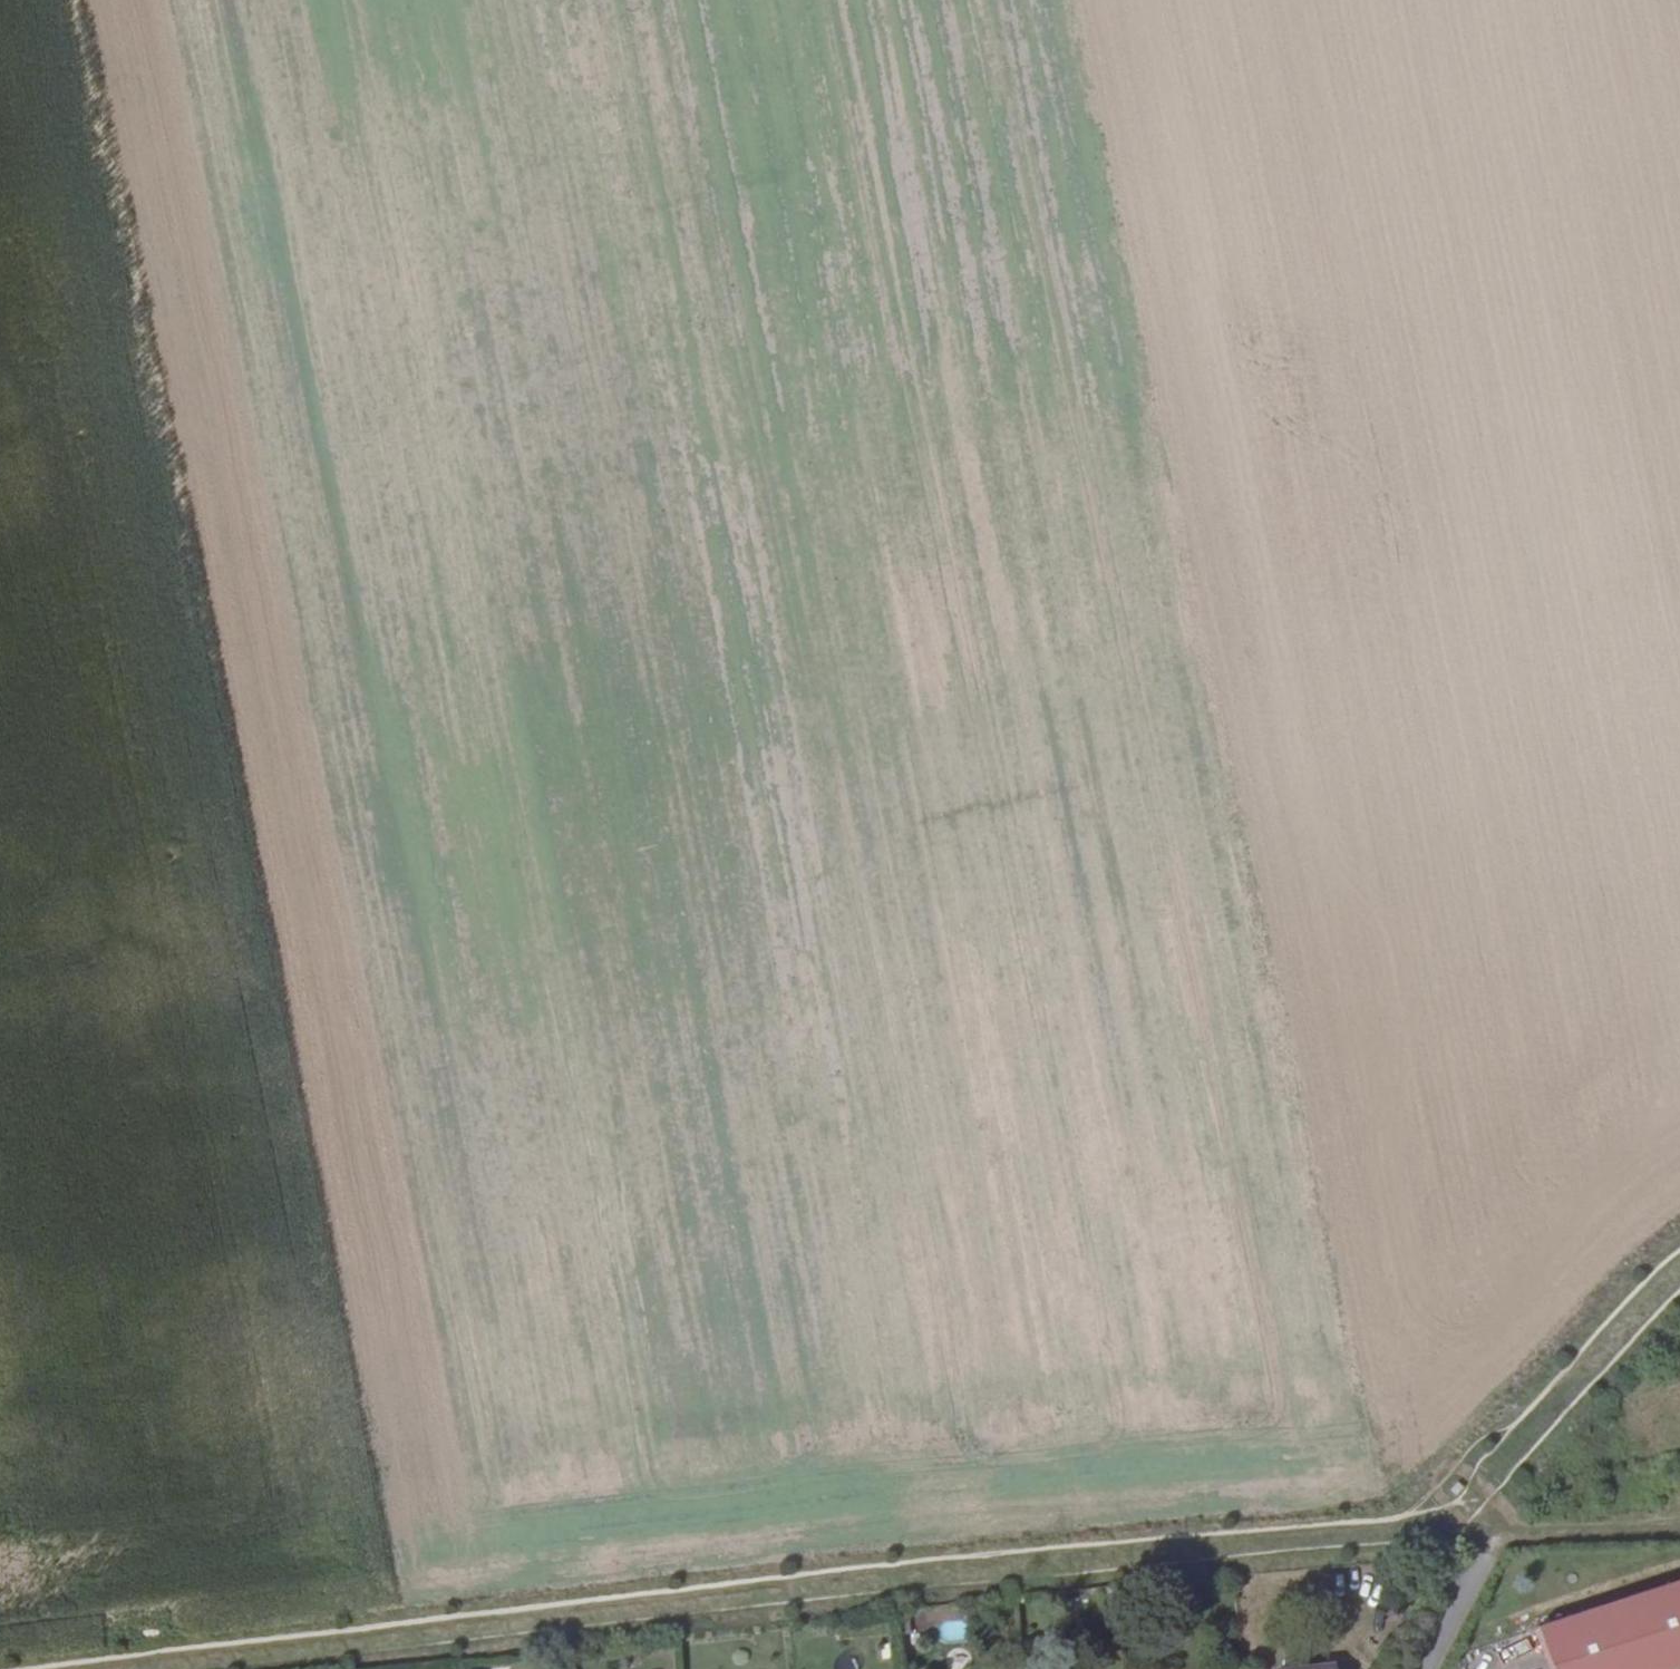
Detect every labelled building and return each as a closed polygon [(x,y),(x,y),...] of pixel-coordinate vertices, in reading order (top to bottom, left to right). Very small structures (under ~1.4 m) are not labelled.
[(1464,1493),(1453,1485),(1445,1494),(1456,1502),(1464,1493)] [(1537,1633),(1548,1668),(1679,1668),(1679,1588),(1537,1633)]
